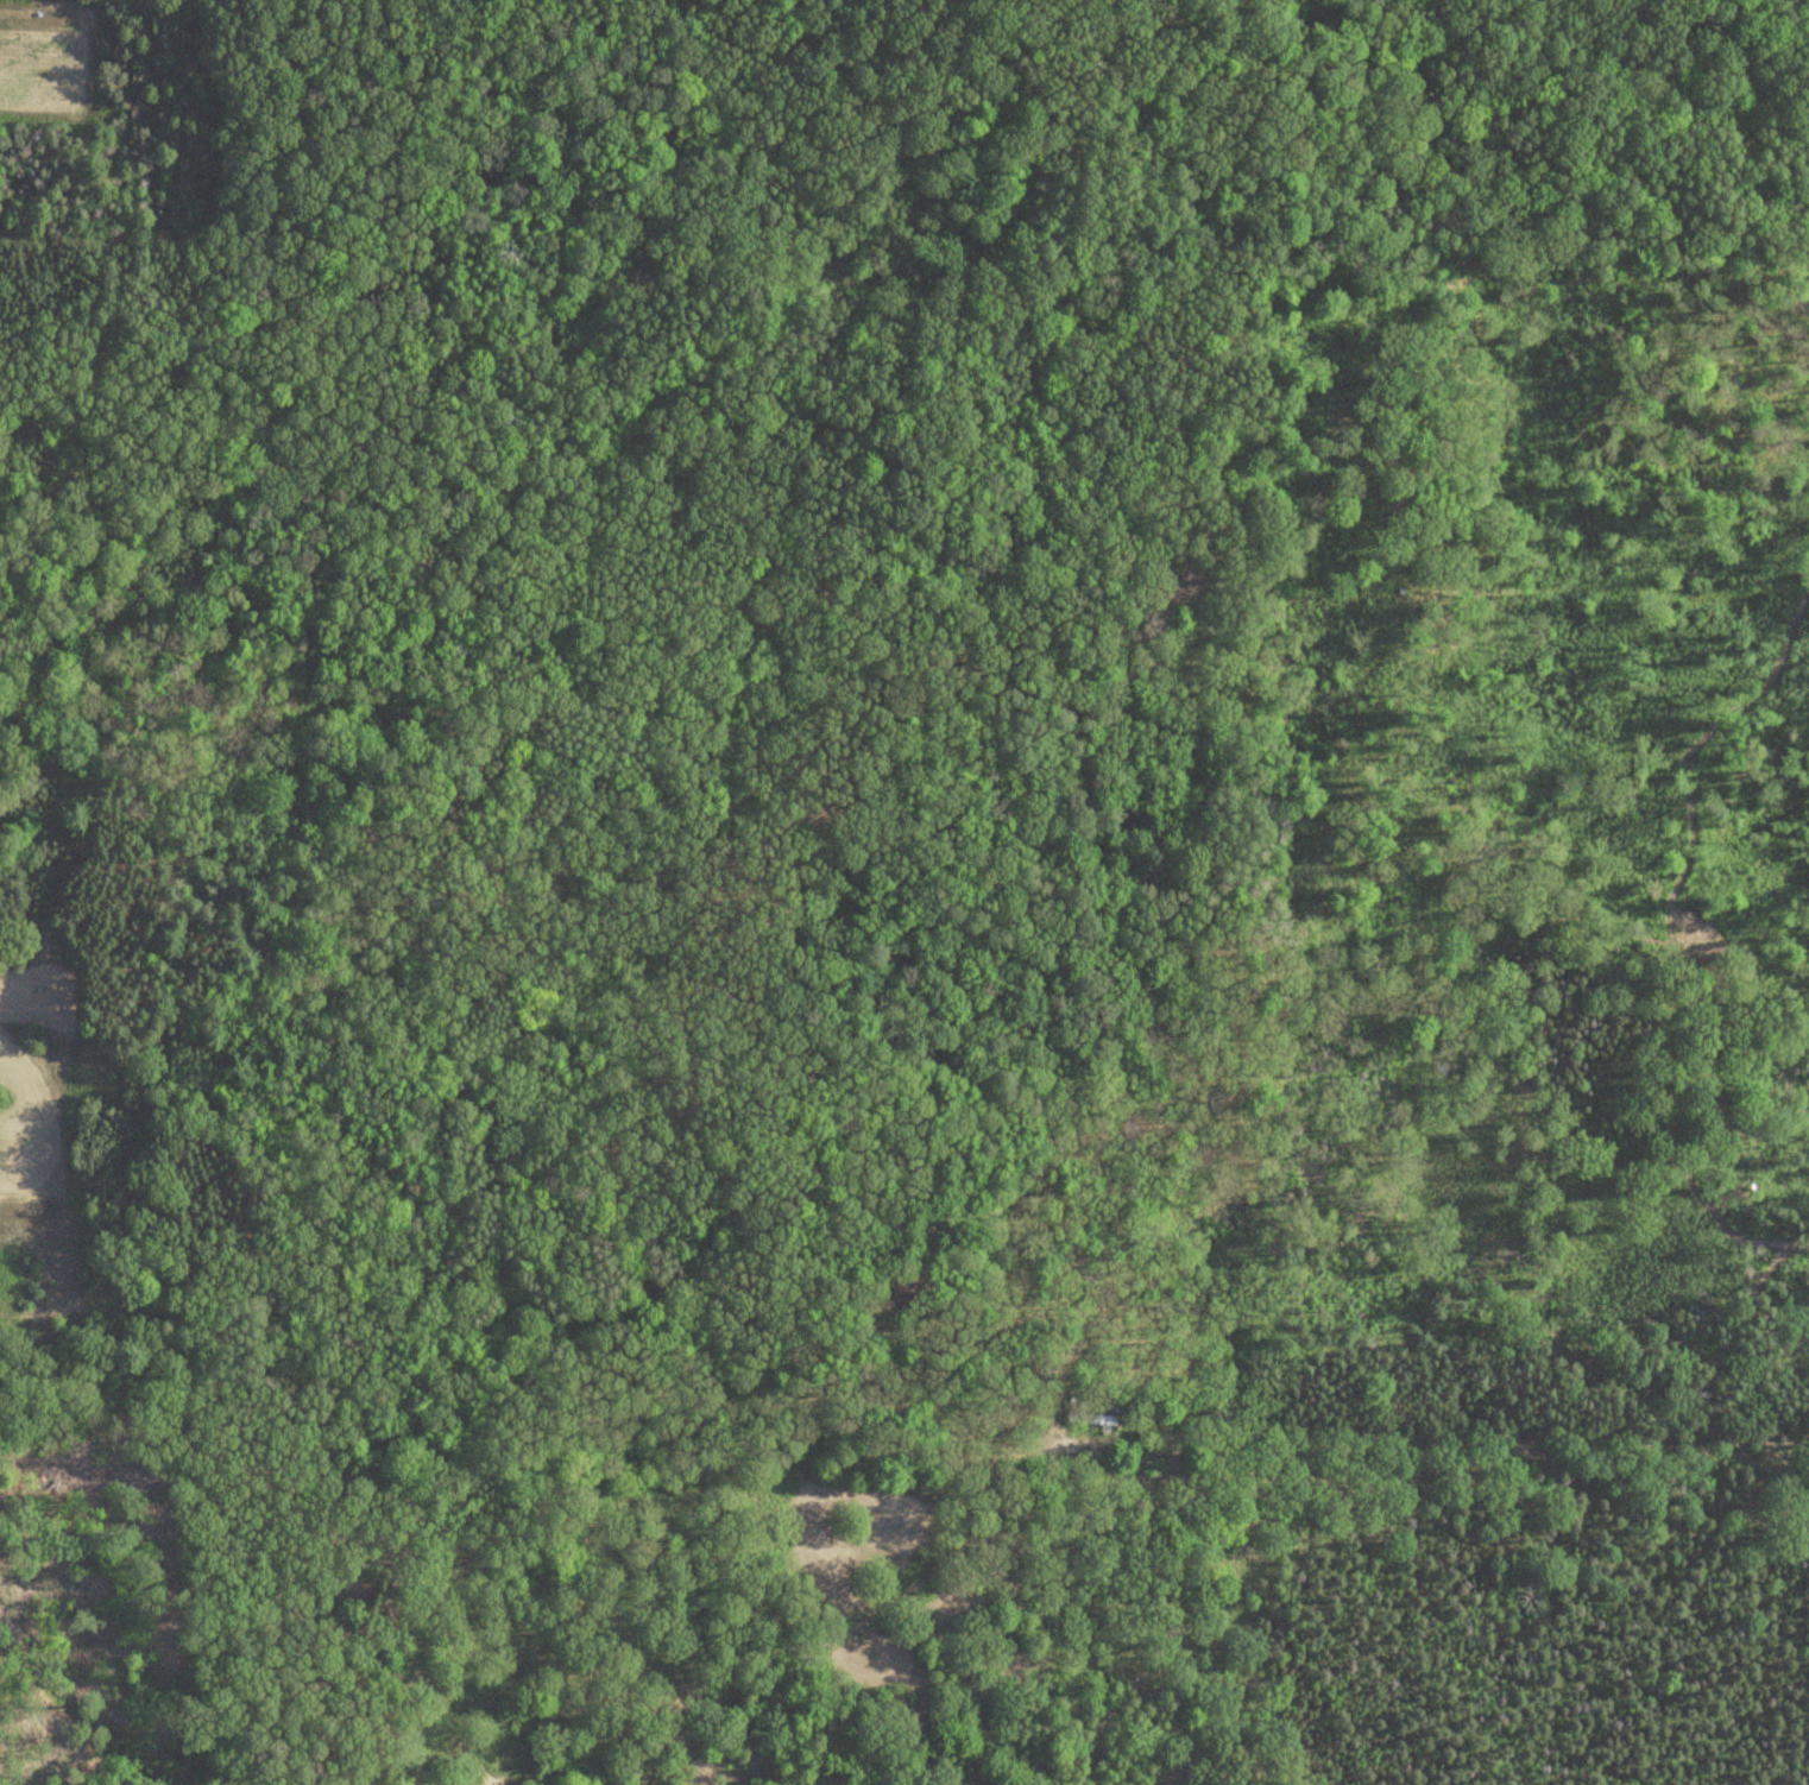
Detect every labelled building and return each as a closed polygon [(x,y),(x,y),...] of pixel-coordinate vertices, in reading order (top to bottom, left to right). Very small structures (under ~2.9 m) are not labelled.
[(1117,1415),(1072,1415),(1072,1425),(1117,1425),(1117,1415)]
